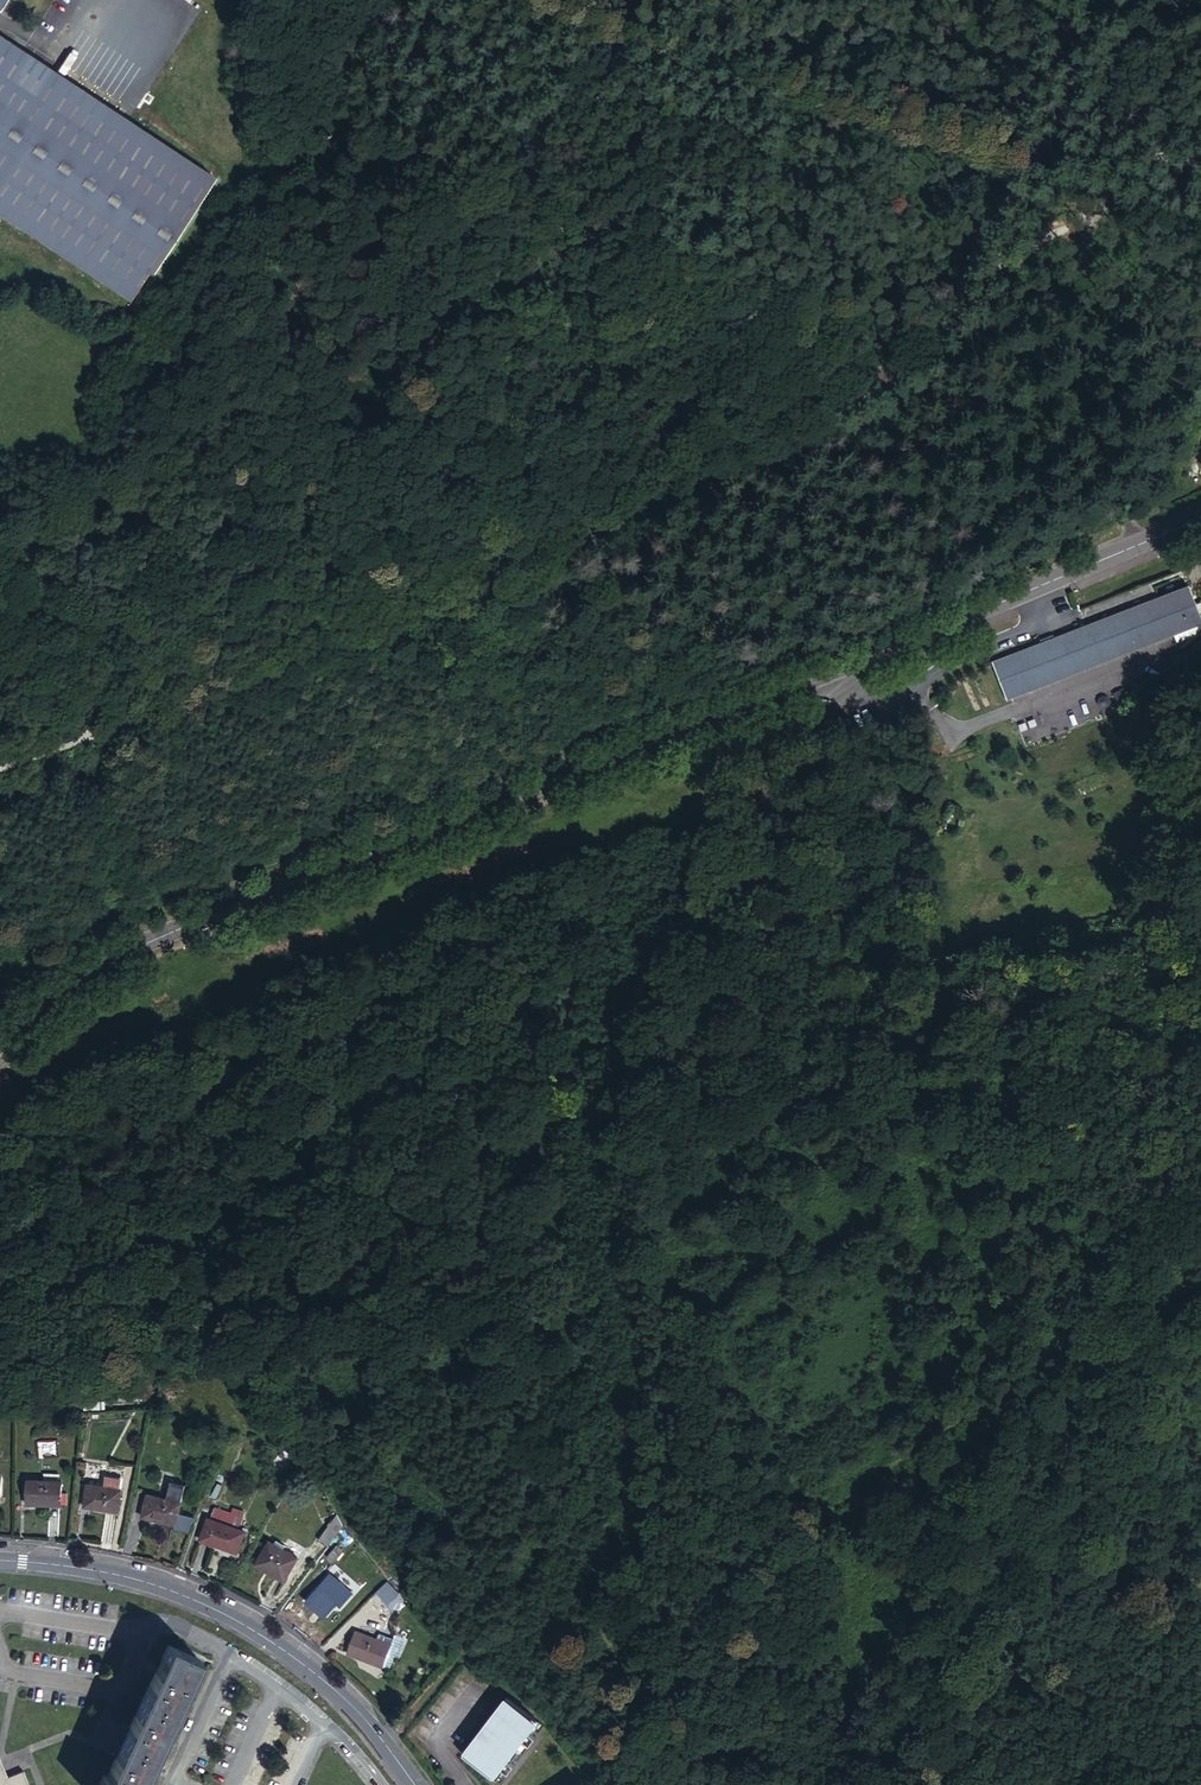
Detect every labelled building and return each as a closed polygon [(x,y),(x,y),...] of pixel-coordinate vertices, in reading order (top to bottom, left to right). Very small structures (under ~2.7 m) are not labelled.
[(3,10),(9,0),(0,0),(0,8),(3,10)] [(0,33),(0,213),(134,302),(217,177),(0,33)] [(1188,543),(1189,547),(1200,543),(1198,539),(1188,543)] [(1191,584),(991,662),(1007,701),(1200,626),(1200,610),(1198,602),(1191,584)] [(1178,634),(1182,644),(1200,636),(1200,626),(1178,634)] [(1138,762),(1137,773),(1150,775),(1151,763),(1138,762)] [(108,1468),(106,1478),(121,1481),(123,1471),(108,1468)] [(63,1474),(30,1471),(28,1494),(62,1497),(63,1474)] [(118,1503),(122,1481),(121,1481),(106,1478),(90,1476),(87,1498),(118,1503)] [(175,1518),(183,1498),(150,1487),(144,1507),(175,1518)] [(212,1514),(201,1536),(234,1554),(247,1533),(239,1528),(249,1513),(239,1507),(236,1513),(221,1504),(215,1515),(212,1514)] [(336,1531),(331,1519),(313,1543),(322,1550),(336,1531)] [(264,1542),(251,1562),(282,1579),(293,1559),(280,1551),(282,1547),(271,1540),(268,1544),(264,1542)] [(331,1549),(322,1561),(329,1565),(337,1554),(331,1549)] [(331,1570),(306,1598),(324,1615),(336,1601),(339,1604),(352,1590),(331,1570)] [(383,1599),(387,1595),(381,1588),(377,1583),(372,1588),(383,1599)] [(355,1632),(348,1654),(384,1666),(393,1638),(383,1635),(381,1641),(355,1632)] [(90,1784),(129,1784),(182,1654),(152,1641),(97,1777),(94,1775),(90,1784)] [(527,1727),(536,1717),(505,1693),(461,1751),(491,1774),(500,1763),(507,1769),(513,1761),(506,1756),(521,1735),(529,1741),(535,1733),(527,1727)] [(11,1775),(4,1757),(0,1758),(0,1779),(11,1775)] [(11,1775),(0,1779),(0,1784),(36,1784),(29,1767),(11,1775)] [(578,1776),(566,1784),(584,1784),(578,1776)]
